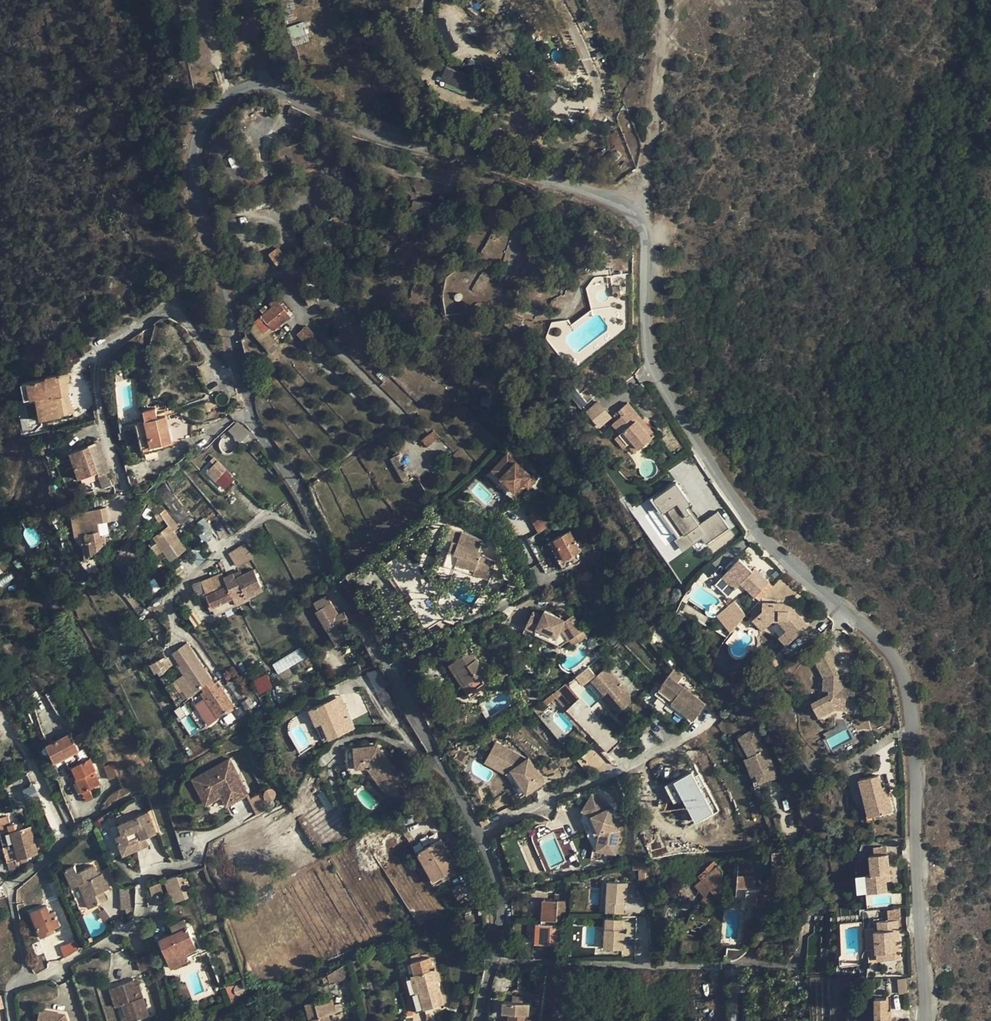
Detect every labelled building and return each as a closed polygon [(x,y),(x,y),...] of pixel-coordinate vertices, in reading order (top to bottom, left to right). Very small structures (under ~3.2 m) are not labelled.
[(288,27),(294,44),(308,39),(303,22),(288,27)] [(472,92),(477,77),(445,67),(440,82),(472,92)] [(268,254),(276,266),(287,259),(278,247),(268,254)] [(612,280),(613,295),(621,294),(620,280),(612,280)] [(291,309),(271,316),(276,327),(296,320),(291,309)] [(296,334),(303,343),(314,334),(307,325),(296,334)] [(29,382),(32,398),(37,397),(42,396),(46,420),(62,417),(62,416),(75,413),(72,394),(69,395),(68,387),(71,386),(69,371),(47,375),(47,379),(29,382)] [(32,398),(29,382),(22,383),(25,399),(32,398)] [(580,409),(587,404),(576,389),(569,394),(580,409)] [(42,396),(37,397),(41,421),(46,420),(42,396)] [(584,412),(598,429),(612,418),(598,401),(584,412)] [(630,439),(637,447),(653,434),(626,402),(612,413),(615,417),(611,422),(618,431),(617,433),(625,443),(630,439)] [(143,446),(171,440),(166,417),(158,418),(156,408),(144,411),(145,421),(137,423),(143,446)] [(240,443),(249,432),(237,421),(227,431),(240,443)] [(434,430),(421,440),(427,447),(439,437),(434,430)] [(629,454),(637,447),(630,439),(625,443),(617,433),(614,435),(629,454)] [(90,447),(72,453),(81,479),(99,473),(108,470),(98,441),(89,444),(90,447)] [(506,454),(492,469),(515,491),(523,482),(528,487),(535,480),(506,454)] [(403,482),(410,478),(396,456),(389,460),(403,482)] [(207,472),(216,481),(223,474),(214,465),(207,472)] [(223,474),(216,481),(223,487),(230,481),(223,474)] [(673,482),(650,498),(679,538),(675,540),(683,551),(687,548),(702,538),(706,544),(729,528),(718,512),(699,526),(685,507),(690,504),(673,482)] [(106,507),(77,512),(81,535),(82,543),(89,542),(92,554),(107,541),(105,535),(101,535),(99,522),(109,520),(106,507)] [(153,537),(163,551),(169,560),(185,549),(172,531),(180,526),(167,508),(159,514),(168,526),(153,537)] [(530,514),(540,533),(549,529),(538,509),(530,514)] [(81,535),(77,512),(71,513),(75,536),(81,535)] [(191,528),(205,542),(215,533),(202,518),(191,528)] [(450,548),(445,562),(457,566),(459,560),(476,566),(474,572),(490,577),(497,557),(478,551),(484,536),(462,529),(459,539),(445,535),(442,544),(450,548)] [(564,559),(579,551),(569,533),(554,541),(564,559)] [(85,559),(92,554),(89,542),(82,543),(85,559)] [(549,545),(560,564),(563,562),(552,543),(549,545)] [(235,567),(252,559),(245,544),(228,552),(235,567)] [(169,560),(163,551),(159,554),(166,564),(169,560)] [(753,565),(741,553),(723,569),(735,582),(741,577),(754,591),(770,577),(756,563),(753,565)] [(459,560),(457,566),(474,572),(476,566),(459,560)] [(254,570),(242,575),(235,578),(233,574),(223,577),(222,573),(202,581),(212,605),(232,597),(235,603),(263,590),(254,570)] [(429,628),(448,617),(432,590),(426,592),(412,601),(429,628)] [(330,627),(339,642),(350,636),(343,624),(349,622),(343,611),(337,615),(334,617),(327,604),(330,603),(325,595),(313,601),(318,610),(316,611),(326,629),(330,627)] [(782,600),(762,599),(762,606),(752,614),(761,626),(767,621),(785,641),(807,623),(791,604),(787,606),(782,600)] [(734,601),(716,616),(729,632),(747,616),(734,601)] [(334,617),(337,615),(330,603),(327,604),(334,617)] [(524,620),(534,626),(537,622),(552,631),(557,642),(566,637),(580,630),(571,614),(564,618),(546,607),(543,612),(533,606),(524,620)] [(537,622),(534,626),(533,627),(557,642),(552,631),(537,622)] [(335,644),(339,642),(330,627),(326,629),(335,644)] [(583,636),(580,630),(566,637),(569,643),(583,636)] [(195,654),(187,642),(179,648),(187,658),(195,654)] [(271,664),(277,674),(307,658),(301,647),(271,664)] [(854,709),(855,687),(845,686),(837,686),(837,678),(837,673),(832,666),(836,661),(824,647),(808,661),(823,678),(822,691),(829,691),(829,695),(811,704),(818,718),(837,708),(854,709)] [(199,686),(212,679),(195,654),(187,658),(179,648),(172,653),(179,665),(178,666),(183,674),(194,690),(199,686)] [(449,664),(454,673),(457,671),(465,684),(469,681),(474,688),(483,682),(479,675),(484,671),(470,650),(449,664)] [(167,656),(150,665),(156,676),(173,667),(167,656)] [(600,668),(585,681),(597,695),(606,705),(615,706),(618,710),(628,701),(624,697),(631,691),(606,662),(600,668)] [(505,682),(509,680),(501,666),(495,669),(501,679),(502,678),(505,682)] [(379,668),(368,673),(375,692),(387,687),(379,668)] [(457,671),(454,673),(467,693),(474,688),(469,681),(465,684),(457,671)] [(180,677),(190,692),(194,690),(183,674),(180,677)] [(670,674),(655,690),(689,721),(704,705),(670,674)] [(259,694),(273,688),(266,675),(252,681),(259,694)] [(845,686),(845,679),(837,678),(837,686),(845,686)] [(200,688),(213,680),(212,679),(199,686),(200,688)] [(215,683),(213,680),(200,688),(202,691),(200,692),(206,701),(217,717),(234,706),(218,681),(215,683)] [(861,709),(863,687),(855,687),(854,709),(861,709)] [(340,691),(327,696),(329,698),(338,694),(342,701),(344,700),(340,691)] [(327,696),(316,701),(330,733),(354,722),(344,700),(342,701),(338,694),(329,698),(327,696)] [(597,695),(594,698),(610,717),(618,710),(615,706),(606,705),(597,695)] [(572,699),(560,710),(600,754),(612,743),(572,699)] [(213,720),(217,717),(206,701),(202,703),(213,720)] [(330,733),(316,701),(310,704),(324,736),(330,733)] [(635,727),(629,733),(633,738),(639,733),(635,727)] [(80,751),(71,732),(48,743),(56,761),(65,758),(69,767),(73,766),(79,778),(76,779),(86,800),(93,796),(90,788),(100,783),(94,770),(96,769),(90,758),(83,761),(79,752),(80,751)] [(734,742),(745,758),(748,757),(756,773),(754,774),(756,782),(772,778),(769,766),(760,749),(749,732),(734,742)] [(376,745),(354,748),(355,767),(367,766),(379,765),(381,769),(374,775),(383,788),(386,791),(389,793),(399,798),(408,779),(404,777),(401,775),(397,772),(395,770),(392,766),(376,745)] [(509,778),(525,800),(531,796),(515,773),(498,764),(506,749),(499,746),(487,766),(509,778)] [(506,749),(498,764),(515,773),(531,796),(547,784),(531,762),(530,763),(506,749)] [(748,757),(745,758),(740,761),(748,777),(754,774),(756,773),(748,757)] [(231,758),(194,777),(200,789),(204,787),(210,800),(222,794),(228,804),(249,793),(243,781),(236,785),(232,778),(239,774),(231,758)] [(104,766),(108,779),(117,776),(113,763),(104,766)] [(374,775),(381,769),(379,765),(367,766),(374,775)] [(694,825),(714,814),(691,772),(664,787),(675,806),(682,802),(694,825)] [(239,774),(232,778),(236,785),(243,781),(239,774)] [(860,779),(866,802),(872,801),(875,815),(892,810),(888,794),(884,795),(882,786),(879,774),(860,779)] [(22,790),(27,800),(37,794),(32,785),(22,790)] [(204,787),(200,789),(207,802),(210,800),(204,787)] [(263,800),(274,801),(276,790),(265,789),(263,800)] [(262,793),(248,799),(254,811),(267,805),(262,793)] [(600,832),(598,848),(617,851),(620,829),(607,802),(596,796),(594,800),(590,798),(583,810),(593,815),(600,832)] [(872,801),(866,802),(870,816),(875,815),(872,801)] [(583,810),(581,819),(594,848),(598,848),(600,832),(593,815),(583,810)] [(120,847),(146,837),(155,834),(148,813),(120,822),(123,833),(117,835),(120,847)] [(8,816),(0,818),(0,827),(10,825),(8,816)] [(0,835),(7,860),(15,858),(37,853),(30,827),(0,835)] [(149,845),(146,837),(120,847),(123,854),(149,845)] [(456,865),(440,839),(418,851),(433,878),(456,865)] [(890,871),(888,853),(869,855),(870,873),(861,873),(863,892),(886,891),(885,871),(890,871)] [(15,858),(7,860),(9,870),(19,867),(18,864),(16,864),(15,858)] [(721,891),(722,871),(717,866),(702,879),(715,895),(721,891)] [(92,914),(102,910),(98,901),(105,899),(111,896),(105,881),(100,883),(96,873),(80,879),(78,872),(69,876),(75,892),(81,890),(92,914)] [(745,903),(756,903),(757,892),(760,892),(760,887),(753,886),(754,874),(737,872),(736,897),(745,898),(745,903)] [(171,878),(177,894),(188,889),(182,874),(171,878)] [(170,896),(177,894),(171,878),(164,880),(170,896)] [(793,894),(793,882),(784,881),(784,894),(793,894)] [(154,905),(170,899),(164,882),(148,888),(154,905)] [(134,889),(121,889),(120,909),(134,909),(134,889)] [(757,892),(756,903),(756,907),(769,908),(770,893),(760,892),(757,892)] [(551,898),(541,898),(542,918),(551,918),(551,898)] [(559,918),(559,898),(551,898),(551,918),(559,918)] [(98,901),(102,910),(108,908),(105,899),(98,901)] [(41,937),(51,934),(49,930),(53,929),(60,927),(54,912),(50,914),(47,906),(32,912),(41,937)] [(603,919),(604,951),(625,951),(625,934),(636,934),(636,918),(603,919)] [(895,950),(894,940),(893,929),(898,929),(897,919),(878,920),(878,930),(867,931),(869,951),(895,950)] [(529,943),(544,943),(543,922),(529,922),(529,943)] [(546,943),(559,943),(559,922),(546,922),(546,943)] [(196,949),(187,929),(160,939),(171,966),(189,959),(186,953),(196,949)] [(79,951),(75,942),(60,948),(64,959),(79,951)] [(411,963),(419,995),(428,993),(432,1006),(443,1003),(434,969),(432,970),(429,958),(411,963)] [(907,992),(906,977),(898,977),(898,989),(894,989),(894,992),(907,992)] [(747,978),(726,978),(726,1020),(747,1020),(747,978)] [(114,988),(119,1006),(124,1020),(136,1020),(144,1019),(135,988),(131,989),(130,984),(114,988)] [(114,988),(107,990),(112,1008),(119,1006),(114,988)] [(428,993),(419,995),(423,1009),(432,1006),(428,993)] [(895,1019),(890,1018),(890,1008),(887,1008),(887,997),(875,997),(874,1016),(874,1020),(895,1020),(895,1019)] [(328,1013),(333,1012),(331,999),(306,1005),(310,1020),(330,1020),(328,1013)] [(523,1015),(527,1015),(528,1004),(503,1002),(502,1012),(509,1013),(508,1020),(523,1020),(523,1015)] [(32,1020),(59,1020),(35,1012),(32,1020)]
